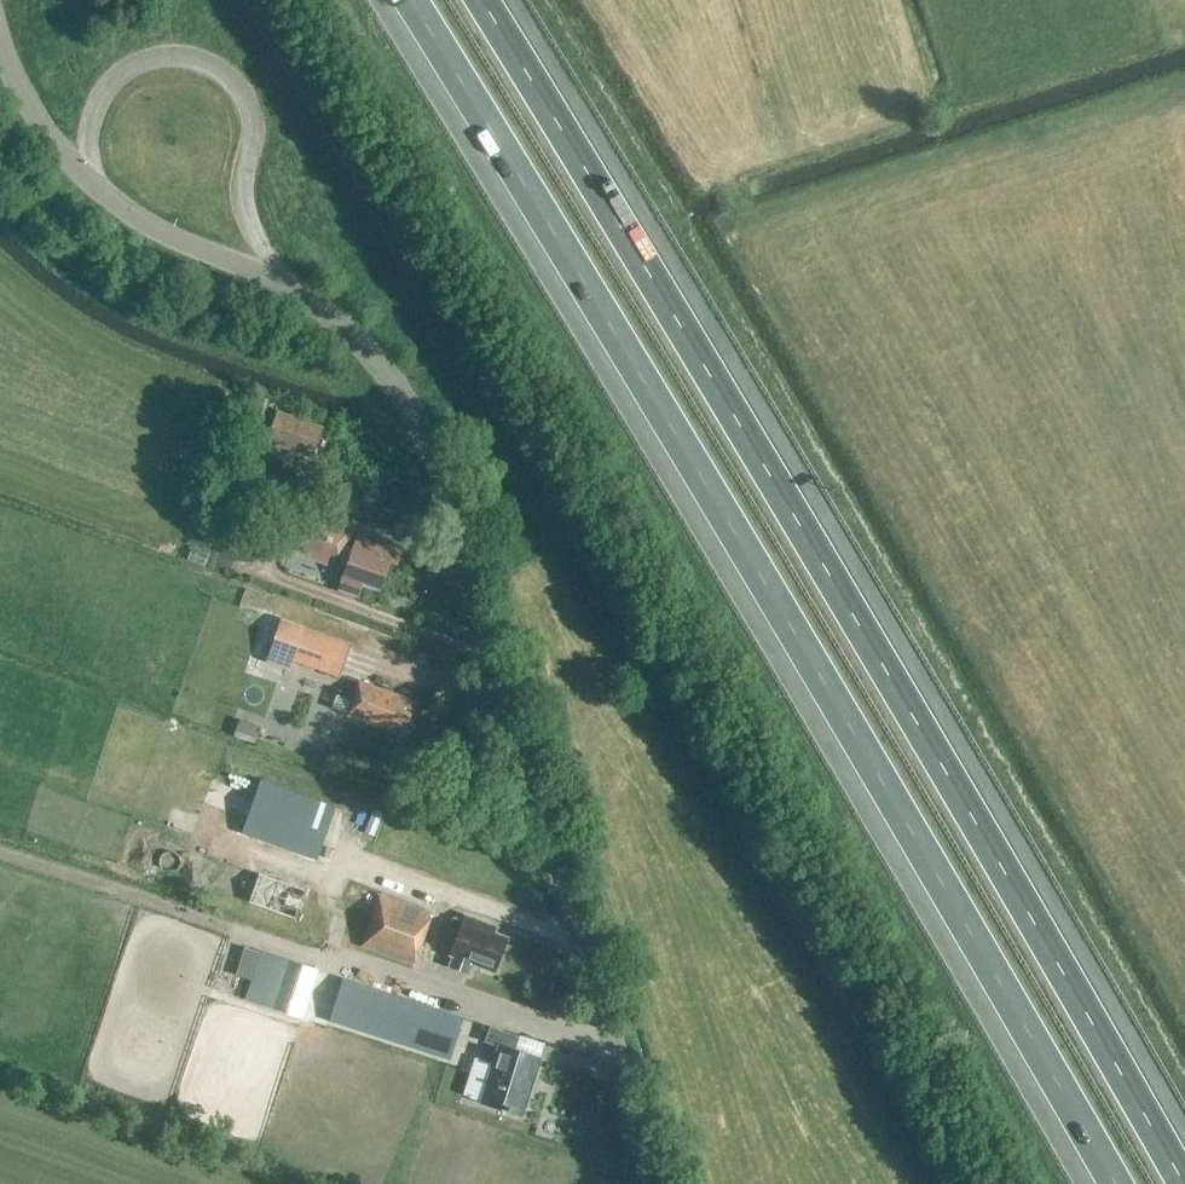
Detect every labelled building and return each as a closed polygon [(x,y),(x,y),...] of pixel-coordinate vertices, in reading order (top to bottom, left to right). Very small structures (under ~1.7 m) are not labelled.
[(264,445),(311,461),(322,425),(276,410),(264,445)] [(358,533),(353,549),(342,545),(348,525),(312,512),(298,553),(334,565),(334,566),(345,570),(341,584),(360,590),(362,583),(380,589),(388,565),(397,568),(404,548),(358,533)] [(350,645),(304,628),(280,620),(265,665),(288,672),(292,660),(339,677),(350,645)] [(358,681),(353,695),(341,690),(333,711),(346,715),(382,728),(383,725),(404,732),(415,701),(358,681)] [(247,711),(245,728),(265,730),(267,714),(247,711)] [(315,859),(334,807),(261,781),(243,833),(315,859)] [(294,918),(304,891),(259,875),(249,902),(294,918)] [(379,895),(375,906),(360,946),(413,965),(431,915),(379,895)] [(497,928),(485,923),(464,915),(462,921),(452,918),(448,929),(457,933),(449,955),(452,957),(448,967),(468,974),(472,964),(494,972),(507,937),(496,933),(497,928)] [(302,1017),(317,971),(260,952),(245,999),(302,1017)] [(448,1059),(461,1018),(344,980),(331,1021),(448,1059)] [(543,1045),(518,1036),(489,1027),(484,1042),(499,1047),(481,1102),(520,1115),(543,1045)]
